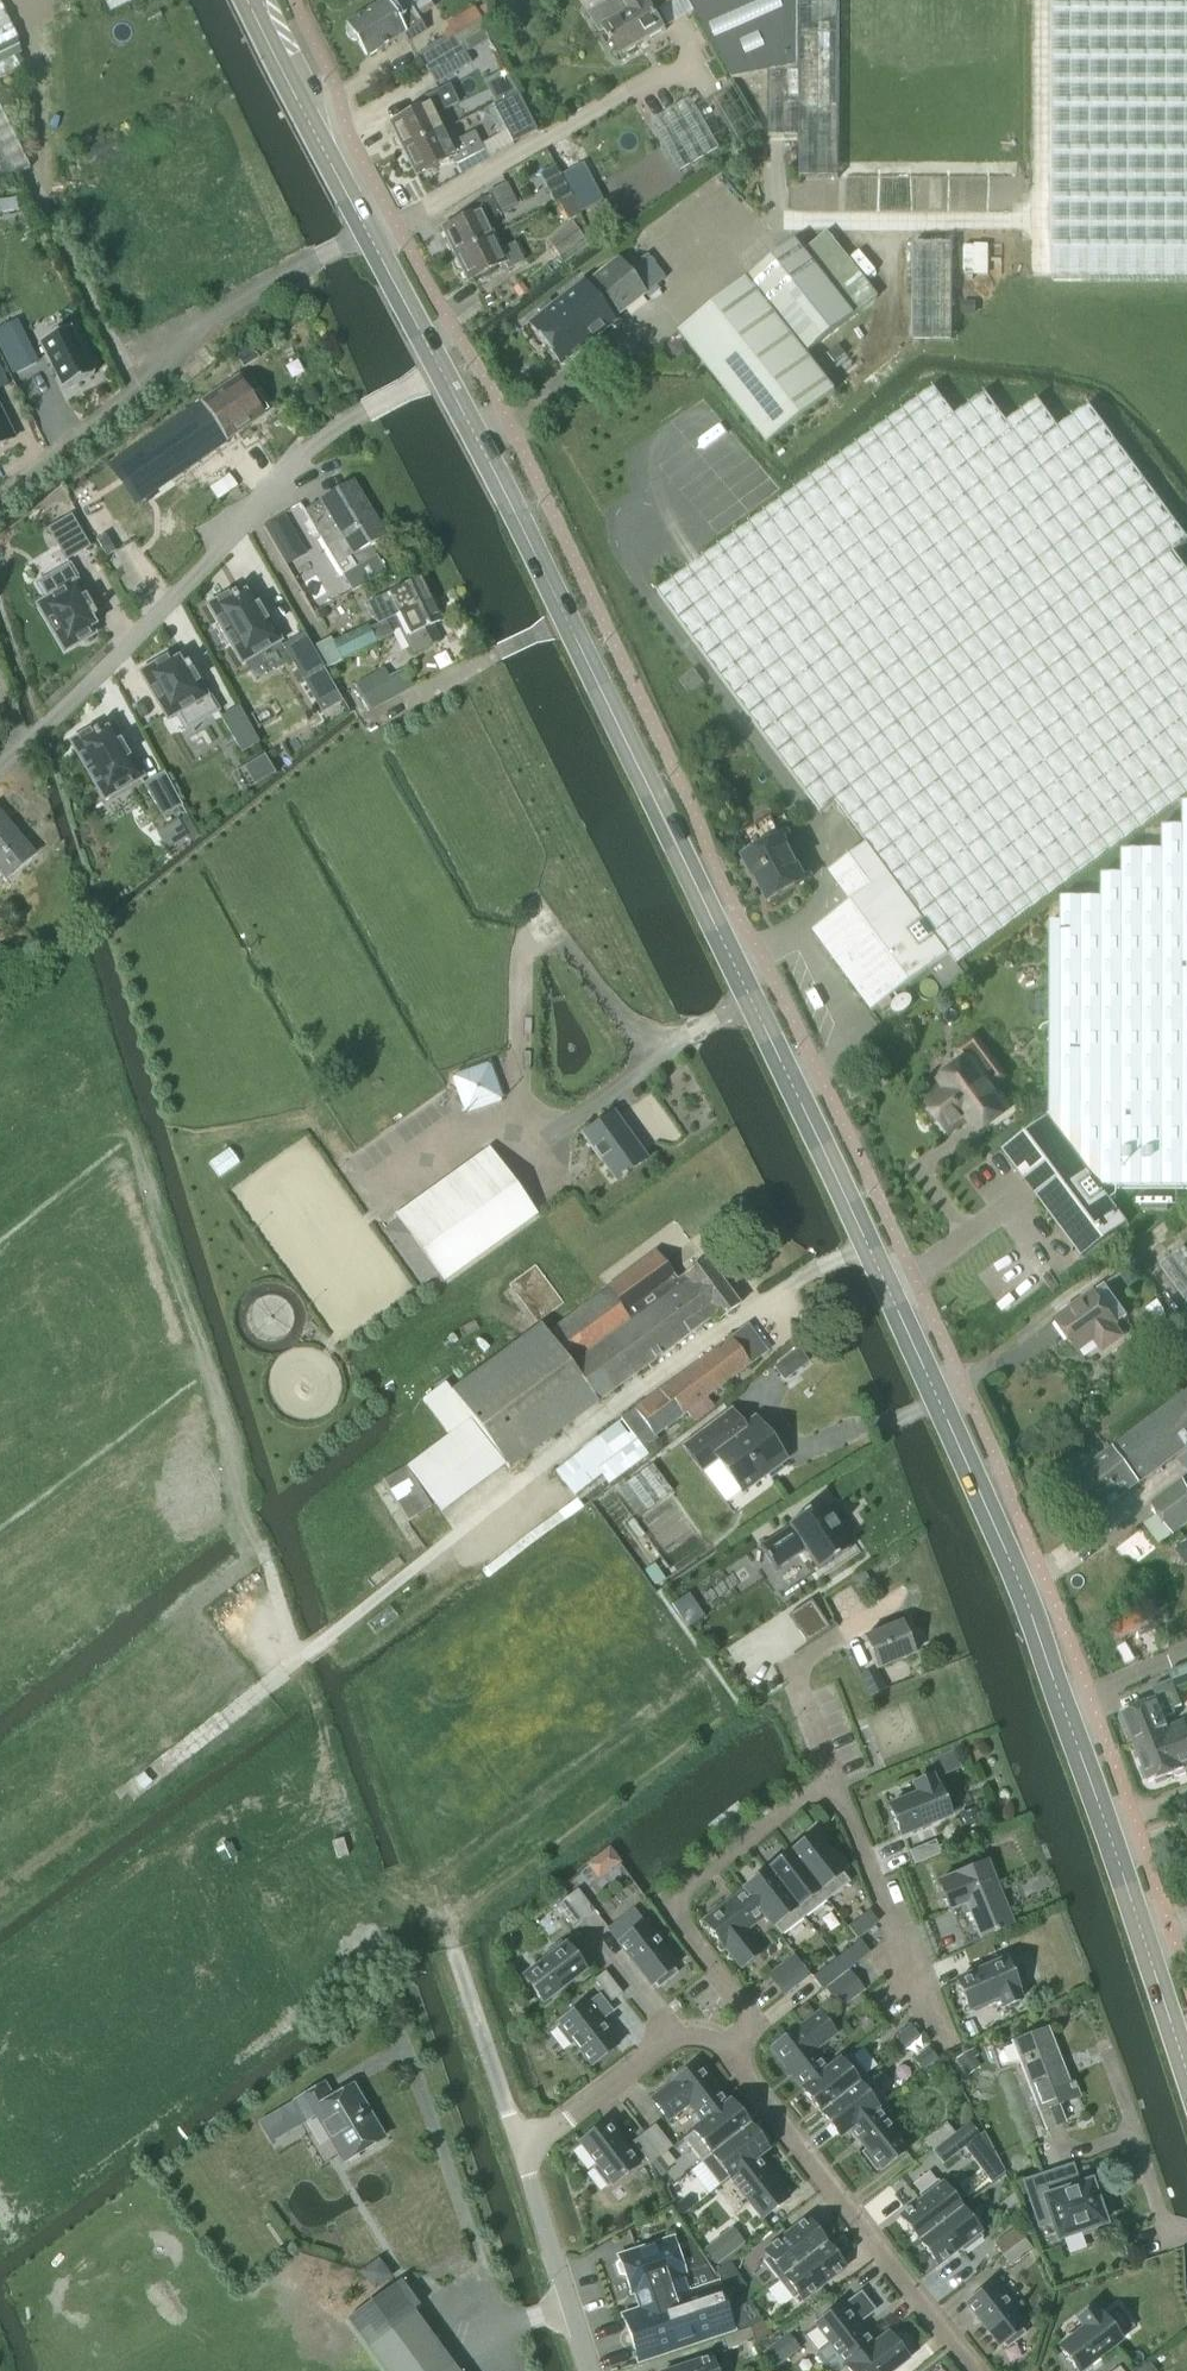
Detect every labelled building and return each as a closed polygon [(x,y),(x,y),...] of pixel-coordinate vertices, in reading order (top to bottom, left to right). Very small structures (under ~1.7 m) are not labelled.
[(110,10),(129,0),(105,0),(110,10)] [(345,34),(349,40),(357,43),(366,58),(405,35),(404,32),(422,22),(416,12),(429,5),(426,0),(387,0),(346,23),(347,25),(345,34)] [(666,30),(655,11),(660,8),(660,9),(676,0),(628,0),(626,1),(625,0),(619,0),(591,16),(602,34),(606,32),(620,57),(666,30)] [(716,51),(735,83),(769,73),(768,136),(799,136),(798,179),(837,179),(838,0),(688,0),(716,51)] [(1051,179),(1186,179),(1186,0),(1051,0),(1051,179)] [(450,26),(455,36),(460,43),(486,28),(473,7),(448,22),(450,26)] [(0,9),(0,47),(17,38),(2,8),(0,9)] [(422,55),(428,65),(461,46),(460,43),(455,36),(446,41),(422,55)] [(461,46),(428,65),(426,66),(435,81),(470,62),(461,46)] [(954,68),(905,103),(917,121),(948,99),(977,139),(995,126),(986,114),(1005,100),(997,89),(978,102),(954,68)] [(428,104),(391,122),(396,134),(394,138),(398,145),(402,146),(403,148),(443,130),(435,115),(448,109),(447,107),(458,102),(451,86),(440,92),(425,98),(428,104)] [(405,151),(403,155),(406,162),(410,163),(416,175),(454,157),(457,164),(461,173),(512,145),(512,143),(535,131),(517,94),(494,105),(506,130),(481,144),(476,134),(450,146),(443,130),(403,148),(405,151)] [(30,168),(0,107),(0,182),(30,168)] [(480,210),(443,228),(449,239),(447,244),(450,251),(455,252),(456,254),(495,236),(487,221),(500,215),(499,213),(517,204),(507,183),(489,192),(492,198),(477,205),(480,210)] [(582,219),(545,245),(558,264),(593,240),(582,219)] [(795,240),(748,277),(772,308),(807,352),(854,315),(877,296),(826,232),(803,251),(795,240)] [(457,256),(455,261),(458,267),(463,269),(468,280),(505,262),(508,269),(523,261),(515,245),(502,251),(495,236),(456,254),(457,256)] [(912,340),(952,340),(952,243),(912,243),(912,340)] [(560,363),(614,322),(612,319),(644,295),(645,294),(617,258),(616,258),(616,259),(584,283),(582,281),(529,323),(560,363)] [(678,331),(766,444),(834,391),(746,279),(678,331)] [(71,328),(38,344),(39,345),(41,344),(63,388),(61,389),(61,391),(94,375),(93,373),(92,374),(70,330),(72,329),(71,328)] [(837,345),(827,353),(834,362),(844,354),(837,345)] [(9,384),(0,366),(0,388),(9,384)] [(264,414),(258,405),(238,377),(200,403),(112,463),(139,502),(227,442),(226,440),(264,414)] [(958,963),(1186,794),(1186,570),(1174,552),(1186,543),(1186,538),(1089,405),(1059,428),(1038,400),(1007,422),(986,393),(955,416),(934,387),(657,592),(819,811),(834,801),(865,842),(958,963)] [(14,438),(0,410),(0,445),(14,438)] [(352,554),(386,534),(354,481),(321,501),(352,554)] [(285,514),(265,526),(287,564),(307,552),(285,514)] [(89,546),(71,516),(49,529),(67,560),(89,546)] [(86,592),(70,564),(37,583),(47,600),(39,605),(65,650),(94,633),(86,620),(96,615),(84,594),(86,592)] [(396,617),(434,600),(424,578),(390,594),(389,592),(367,602),(377,623),(371,627),(369,623),(333,641),(342,658),(392,631),(388,621),(396,617)] [(231,593),(211,605),(222,624),(217,627),(227,644),(233,641),(242,659),(278,638),(250,590),(234,599),(231,593)] [(442,619),(434,600),(396,617),(388,621),(392,631),(400,627),(413,652),(439,638),(431,624),(442,619)] [(304,633),(283,646),(303,680),(304,679),(307,678),(308,678),(308,677),(309,677),(309,676),(313,674),(314,674),(314,673),(316,672),(319,671),(320,670),(323,668),(325,667),(304,633)] [(170,656),(142,672),(168,716),(176,711),(186,728),(217,709),(202,684),(199,685),(187,664),(177,669),(170,656)] [(304,679),(303,680),(304,682),(306,683),(306,684),(307,685),(308,687),(309,688),(309,689),(310,690),(310,691),(311,693),(312,693),(312,694),(313,694),(313,695),(315,697),(317,702),(318,703),(318,705),(319,705),(321,708),(322,709),(322,710),(325,709),(326,708),(334,704),(336,703),(338,702),(339,701),(340,701),(341,699),(341,698),(340,697),(340,696),(339,696),(339,694),(338,694),(337,692),(335,690),(333,685),(330,682),(329,680),(329,679),(328,679),(327,675),(327,673),(326,673),(326,672),(324,670),(323,669),(323,668),(320,670),(319,671),(316,672),(314,673),(314,674),(313,674),(309,676),(309,677),(308,677),(308,678),(307,678),(304,679)] [(371,708),(412,685),(403,669),(390,676),(384,668),(357,684),(371,708)] [(680,678),(680,679),(680,680),(683,683),(684,684),(684,685),(685,685),(686,687),(687,687),(687,688),(688,689),(689,689),(690,689),(692,688),(693,687),(695,687),(696,685),(697,685),(698,684),(699,684),(700,683),(701,682),(701,680),(700,679),(700,678),(699,678),(699,677),(698,676),(682,676),(680,678)] [(239,705),(220,716),(241,752),(260,741),(239,705)] [(72,742),(105,798),(142,777),(112,726),(99,734),(96,729),(95,730),(94,728),(72,742)] [(144,783),(162,816),(182,805),(164,772),(144,783)] [(1048,1115),(1100,1185),(1186,1186),(1186,802),(1182,802),(1182,826),(1162,826),(1162,850),(1121,850),(1121,874),(1101,874),(1101,897),(1060,897),(1060,921),(1050,921),(1050,1114),(1048,1115)] [(4,879),(34,853),(0,812),(0,874),(4,879)] [(157,831),(157,832),(157,833),(158,834),(158,836),(159,837),(159,838),(160,838),(160,839),(160,840),(161,840),(161,841),(162,842),(163,843),(163,844),(166,848),(168,848),(185,838),(187,838),(188,838),(190,840),(191,840),(192,839),(193,839),(194,838),(195,837),(196,837),(197,835),(197,834),(197,832),(196,831),(194,827),(190,818),(189,818),(188,816),(185,816),(185,817),(184,817),(182,818),(181,819),(180,819),(177,819),(173,821),(173,822),(171,823),(170,824),(168,824),(168,825),(166,826),(165,826),(164,827),(162,828),(162,829),(161,829),(159,830),(158,831),(157,831)] [(802,876),(781,834),(780,834),(743,852),(753,873),(761,869),(772,891),(802,876)] [(865,842),(831,868),(842,882),(838,885),(839,886),(842,884),(854,899),(812,930),(872,1008),(928,968),(945,991),(967,975),(963,969),(958,963),(865,842)] [(942,1084),(923,1098),(944,1126),(963,1112),(978,1132),(1008,1109),(990,1084),(1001,1076),(974,1040),(959,1051),(965,1059),(938,1079),(942,1084)] [(616,1180),(647,1158),(613,1111),(582,1134),(616,1180)] [(1100,1185),(1048,1115),(1002,1149),(1081,1256),(1128,1222),(1100,1185)] [(536,1214),(494,1156),(402,1222),(444,1281),(536,1214)] [(1167,1195),(1142,1195),(1142,1209),(1167,1209),(1167,1195)] [(654,1243),(673,1230),(667,1220),(648,1233),(654,1243)] [(452,1390),(507,1464),(509,1467),(715,1313),(719,1319),(740,1304),(705,1257),(685,1272),(689,1277),(678,1285),(654,1253),(548,1332),(541,1323),(452,1390)] [(1100,1349),(1119,1337),(1111,1326),(1114,1324),(1092,1292),(1053,1318),(1075,1349),(1092,1337),(1100,1349)] [(732,1337),(634,1408),(654,1434),(751,1362),(732,1337)] [(416,1458),(406,1464),(442,1512),(506,1465),(445,1383),(443,1384),(422,1400),(448,1435),(445,1436),(416,1458)] [(1186,1448),(1186,1394),(1066,1483),(1092,1518),(1186,1448)] [(682,1446),(701,1472),(717,1459),(743,1493),(788,1459),(754,1413),(743,1421),(747,1426),(746,1427),(731,1407),(682,1446)] [(599,1436),(554,1469),(569,1488),(578,1500),(604,1479),(607,1483),(648,1453),(644,1448),(652,1443),(649,1438),(654,1434),(634,1408),(598,1435),(599,1436)] [(1179,1462),(1186,1473),(1186,1456),(1179,1462)] [(406,1464),(383,1479),(396,1500),(408,1519),(431,1504),(406,1464)] [(1186,1524),(1186,1486),(1182,1480),(1150,1503),(1173,1535),(1186,1524)] [(788,1525),(759,1545),(775,1569),(805,1550),(818,1569),(850,1548),(820,1502),(787,1523),(788,1525)] [(811,1599),(788,1615),(807,1642),(830,1627),(811,1599)] [(1138,1609),(1127,1615),(1134,1628),(1145,1622),(1138,1609)] [(873,1671),(912,1656),(900,1626),(862,1641),(873,1671)] [(1167,1728),(1163,1718),(1174,1714),(1172,1710),(1181,1707),(1174,1690),(1186,1686),(1186,1665),(1168,1672),(1171,1681),(1151,1688),(1155,1699),(1118,1712),(1130,1742),(1167,1728)] [(1167,1728),(1130,1742),(1145,1783),(1186,1767),(1186,1720),(1167,1728)] [(888,1806),(900,1835),(950,1814),(938,1786),(935,1787),(931,1776),(913,1783),(918,1794),(888,1806)] [(790,1852),(827,1899),(849,1881),(842,1872),(843,1871),(842,1870),(847,1866),(832,1848),(827,1851),(814,1834),(790,1852)] [(935,1839),(909,1850),(914,1863),(941,1852),(935,1839)] [(767,1870),(804,1917),(827,1899),(790,1852),(767,1870)] [(949,1875),(937,1880),(949,1910),(965,1904),(979,1937),(993,1931),(994,1933),(998,1931),(998,1929),(1013,1923),(987,1860),(949,1875)] [(804,1917),(767,1870),(743,1888),(745,1889),(764,1914),(773,1926),(773,1925),(781,1935),(804,1917)] [(555,1906),(572,1928),(595,1911),(577,1889),(555,1906)] [(764,1914),(745,1889),(704,1921),(723,1946),(724,1944),(741,1966),(761,1951),(744,1929),(764,1914)] [(877,1922),(868,1910),(848,1926),(857,1937),(877,1922)] [(619,1942),(652,1984),(655,1982),(658,1987),(677,1972),(673,1968),(676,1965),(643,1923),(619,1942)] [(542,2002),(584,1969),(566,1945),(564,1946),(560,1941),(542,1955),(546,1960),(523,1977),(542,2002)] [(836,1959),(845,1969),(868,1951),(860,1941),(836,1959)] [(809,1976),(792,1954),(767,1975),(784,1996),(809,1976)] [(845,1969),(836,1959),(814,1976),(822,1987),(845,1969)] [(1005,1961),(955,1983),(968,2011),(998,1998),(1002,2009),(1019,2001),(1015,1990),(1017,1989),(1005,1961)] [(605,1971),(594,1979),(611,2001),(622,1993),(605,1971)] [(842,2006),(863,1990),(849,1972),(828,1988),(842,2006)] [(599,1995),(586,2005),(584,2003),(559,2021),(561,2023),(556,2027),(570,2045),(575,2041),(592,2064),(617,2045),(598,2021),(611,2011),(599,1995)] [(803,2088),(828,2069),(813,2049),(834,2032),(819,2013),(798,2029),(796,2028),(772,2047),(803,2088)] [(918,2035),(910,2024),(896,2035),(904,2046),(918,2035)] [(1072,2089),(1075,2088),(1073,2081),(1066,2084),(1046,2031),(1011,2045),(1043,2130),(1063,2123),(1057,2107),(1076,2100),(1072,2089)] [(936,2059),(928,2049),(915,2058),(923,2069),(936,2059)] [(969,2049),(954,2058),(965,2075),(980,2066),(969,2049)] [(820,2113),(867,2076),(850,2053),(840,2060),(828,2069),(803,2088),(802,2089),(820,2113)] [(704,2121),(728,2103),(697,2062),(672,2081),(673,2082),(652,2099),(667,2119),(689,2102),(704,2121)] [(850,2127),(875,2108),(876,2107),(876,2106),(885,2099),(867,2076),(820,2113),(838,2136),(850,2127)] [(324,2083),(258,2122),(270,2141),(317,2113),(344,2160),(382,2138),(351,2085),(332,2097),(324,2083)] [(728,2103),(704,2121),(692,2131),(693,2131),(683,2139),(701,2161),(710,2154),(748,2125),(730,2101),(728,2103)] [(875,2108),(850,2127),(866,2148),(862,2152),(876,2170),(881,2167),(882,2168),(906,2149),(875,2108)] [(924,2139),(932,2150),(942,2163),(979,2134),(969,2121),(954,2133),(946,2122),(924,2139)] [(612,2182),(613,2184),(637,2165),(605,2122),(580,2141),(598,2164),(593,2167),(607,2186),(612,2182)] [(643,2132),(661,2155),(672,2146),(654,2124),(643,2132)] [(755,2158),(767,2149),(748,2125),(710,2154),(701,2161),(719,2185),(730,2177),(755,2158)] [(661,2155),(643,2132),(632,2141),(649,2163),(661,2155)] [(785,2197),(790,2193),(776,2175),(771,2179),(755,2158),(730,2177),(762,2218),(787,2199),(785,2197)] [(1071,2164),(1022,2181),(1038,2227),(1052,2222),(1058,2237),(1080,2229),(1082,2235),(1100,2229),(1098,2223),(1102,2222),(1101,2217),(1104,2216),(1099,2202),(1096,2203),(1093,2193),(1090,2194),(1086,2183),(1078,2186),(1071,2164)] [(918,2240),(960,2207),(941,2183),(940,2184),(936,2180),(918,2194),(921,2199),(899,2217),(918,2240)] [(960,2207),(918,2240),(937,2263),(959,2246),(963,2250),(981,2236),(977,2231),(979,2230),(960,2207)] [(778,2279),(814,2251),(825,2242),(807,2219),(764,2252),(768,2256),(763,2260),(778,2279)] [(1002,2254),(1024,2237),(1016,2226),(993,2243),(1002,2254)] [(732,2227),(705,2247),(717,2262),(719,2261),(722,2265),(746,2247),(743,2243),(744,2243),(732,2227)] [(1024,2237),(1002,2254),(1010,2266),(1033,2249),(1024,2237)] [(635,2291),(642,2310),(688,2294),(681,2275),(684,2274),(672,2238),(619,2256),(620,2260),(616,2264),(620,2273),(625,2274),(631,2292),(635,2291)] [(814,2251),(778,2279),(793,2298),(798,2294),(801,2299),(844,2266),(825,2242),(814,2251)] [(379,2257),(360,2271),(375,2291),(390,2280),(394,2278),(379,2257)] [(728,2287),(739,2280),(729,2265),(718,2272),(728,2287)] [(345,2320),(383,2370),(459,2370),(413,2308),(418,2304),(400,2279),(345,2320)] [(967,2302),(1000,2344),(1003,2342),(1006,2347),(1025,2333),(1021,2328),(1024,2325),(991,2283),(967,2302)] [(688,2294),(642,2310),(623,2316),(638,2359),(732,2327),(718,2284),(688,2294)] [(847,2364),(872,2345),(856,2324),(875,2310),(860,2291),(841,2306),(840,2305),(816,2324),(847,2364)] [(1069,2360),(1077,2370),(1079,2370),(1120,2339),(1101,2314),(1099,2316),(1092,2307),(1077,2318),(1084,2327),(1059,2347),(1069,2360)] [(752,2326),(760,2340),(771,2334),(763,2320),(752,2326)] [(750,2327),(723,2336),(727,2349),(754,2340),(750,2327)] [(847,2364),(846,2366),(850,2370),(889,2370),(907,2357),(905,2354),(910,2351),(895,2332),(891,2336),(888,2333),(872,2345),(847,2364)] [(788,2333),(762,2352),(773,2366),(798,2348),(788,2333)] [(711,2357),(669,2370),(716,2370),(711,2357)] [(1135,2370),(1155,2370),(1148,2361),(1135,2370)]
